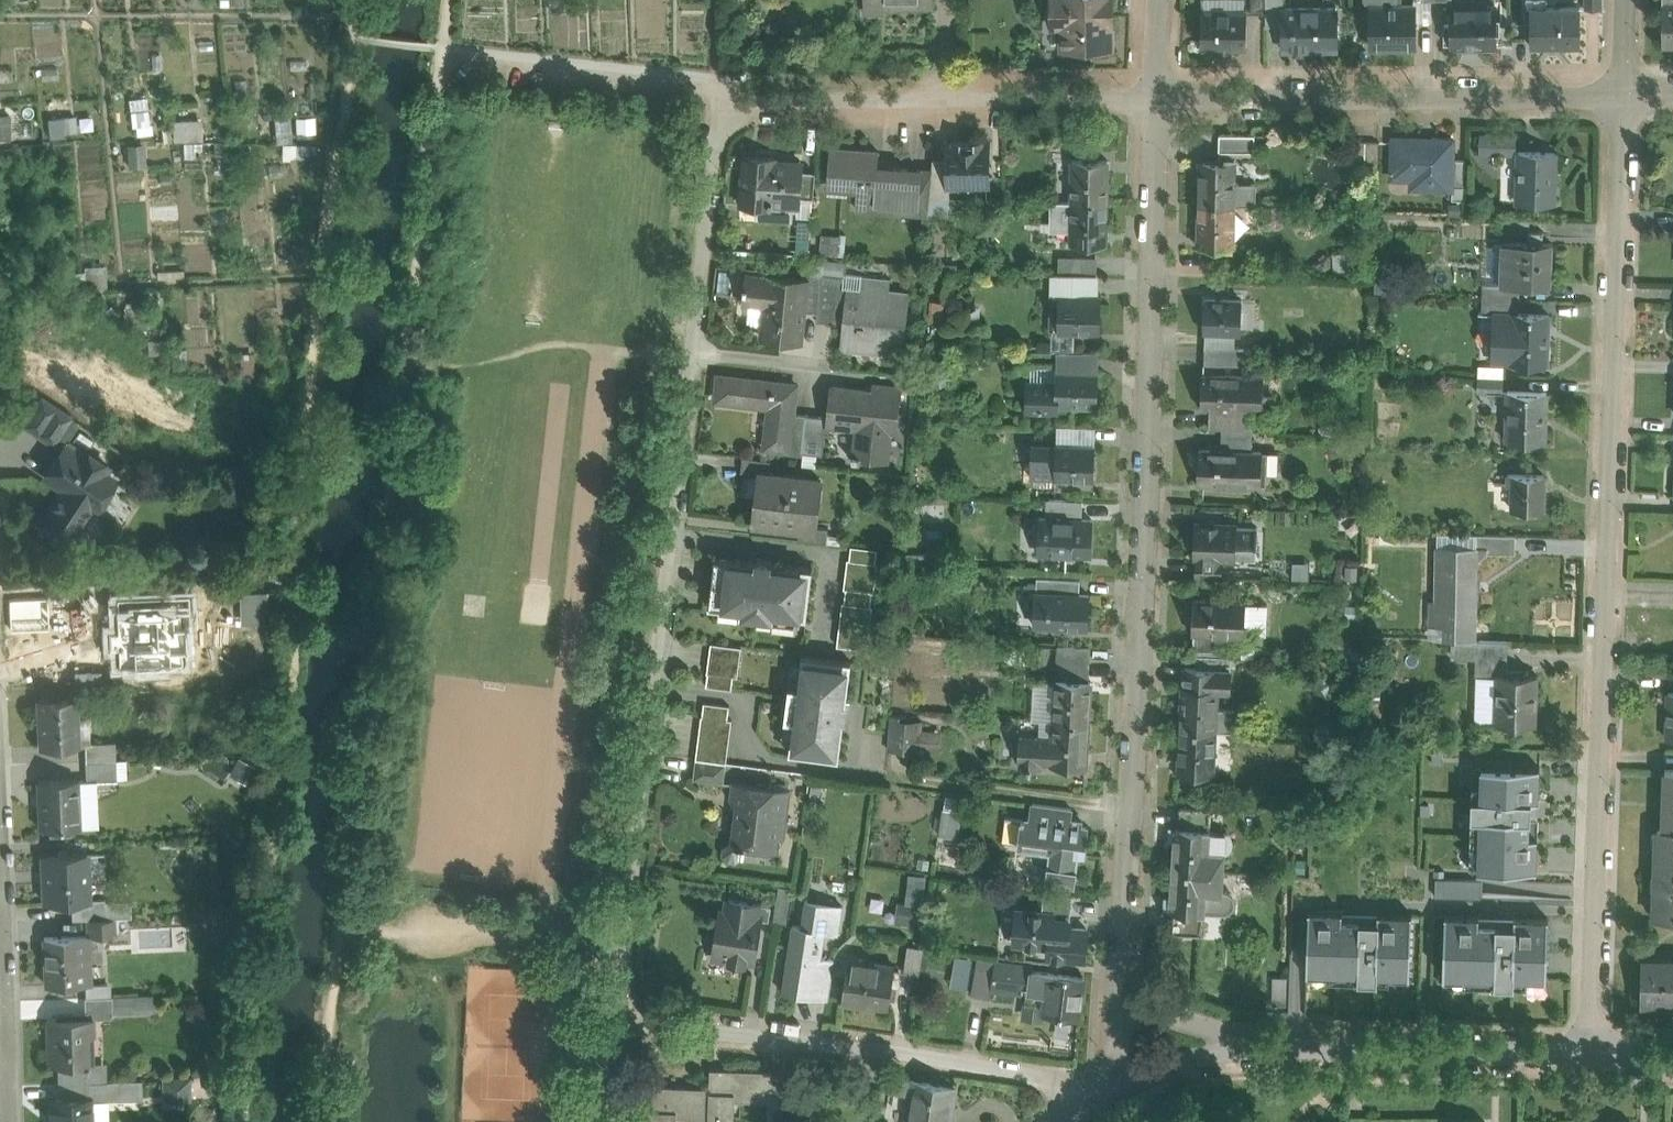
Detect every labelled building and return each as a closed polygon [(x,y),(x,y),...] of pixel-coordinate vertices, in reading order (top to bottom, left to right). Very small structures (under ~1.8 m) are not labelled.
[(1052,10),(1051,10),(1048,13),(1048,20),(1051,22),(1052,22),(1052,25),(1064,25),(1064,48),(1112,47),(1111,0),(1052,0),(1052,10)] [(1266,0),(1251,0),(1251,13),(1266,12),(1266,0)] [(1283,0),(1266,0),(1266,12),(1266,26),(1283,26),(1283,7),(1283,0)] [(1399,0),(1368,0),(1371,4),(1371,46),(1415,46),(1415,4),(1399,4),(1399,0)] [(1663,4),(1663,45),(1672,45),(1672,4),(1663,4)] [(1496,46),(1496,6),(1452,7),(1452,24),(1445,24),(1445,42),(1452,42),(1452,46),(1496,46)] [(1336,7),(1283,7),(1283,26),(1284,47),(1337,47),(1336,7)] [(1579,7),(1532,7),(1532,46),(1579,46),(1579,7)] [(1247,10),(1202,10),(1202,48),(1246,47),(1247,10)] [(150,108),(133,110),(136,135),(153,133),(150,108)] [(64,116),(48,117),(50,137),(65,136),(64,116)] [(174,139),(202,140),(202,118),(174,117),(174,139)] [(1255,135),(1219,134),(1219,151),(1254,151),(1255,135)] [(1516,137),(1480,136),(1480,152),(1515,153),(1516,137)] [(1432,140),(1394,139),(1394,159),(1392,161),(1392,168),(1393,170),(1393,179),(1422,180),(1421,189),(1452,190),(1453,160),(1454,139),(1432,138),(1432,140)] [(989,141),(948,141),(948,185),(989,186),(989,141)] [(1379,142),(1352,141),(1352,167),(1378,168),(1379,142)] [(129,144),(131,166),(148,165),(146,143),(129,144)] [(879,152),(830,148),(827,186),(857,188),(856,208),(890,211),(891,200),(905,202),(907,169),(878,167),(879,152)] [(1555,152),(1520,151),(1518,202),(1553,203),(1555,152)] [(775,158),(745,156),(741,204),(773,206),(773,203),(799,205),(802,171),(803,163),(775,161),(775,158)] [(1108,160),(1073,159),(1073,201),(1108,201),(1108,160)] [(1466,160),(1453,160),(1452,190),(1452,199),(1465,200),(1466,160)] [(1235,162),(1200,161),(1200,203),(1235,204),(1256,204),(1256,182),(1235,182),(1235,162)] [(932,171),(907,169),(905,202),(930,204),(932,171)] [(815,172),(802,171),(799,205),(798,216),(811,217),(815,172)] [(1108,201),(1073,201),(1072,243),(1107,244),(1108,201)] [(1235,204),(1200,203),(1199,245),(1234,246),(1235,204)] [(1531,220),(1504,219),(1503,242),(1529,243),(1529,231),(1530,231),(1531,220)] [(1529,231),(1529,243),(1503,242),(1502,284),(1519,284),(1551,285),(1552,244),(1541,244),(1541,232),(1530,231),(1529,231)] [(822,274),(808,272),(807,282),(808,282),(804,312),(817,313),(818,313),(822,274)] [(844,276),(822,274),(818,313),(817,313),(816,321),(844,324),(848,286),(843,286),(844,276)] [(1097,275),(1054,274),(1054,296),(1097,297),(1097,275)] [(807,282),(748,275),(747,286),(744,285),(744,292),(746,292),(745,303),(765,305),(762,335),(742,333),(741,334),(762,336),(762,337),(801,341),(804,312),(808,282),(807,282)] [(890,279),(861,276),(860,288),(848,286),(844,324),(841,348),(903,354),(909,293),(889,291),(890,279)] [(1519,284),(1502,284),(1484,283),(1484,297),(1518,298),(1519,284)] [(1097,297),(1054,296),(1054,314),(1061,314),(1061,330),(1099,331),(1099,297),(1097,297)] [(1518,314),(1518,298),(1484,297),(1483,314),(1495,314),(1507,314),(1508,314),(1518,314)] [(1242,299),(1205,298),(1204,331),(1206,332),(1234,332),(1241,333),(1242,299)] [(1518,314),(1508,314),(1507,314),(1495,314),(1493,362),(1548,364),(1548,357),(1550,357),(1550,347),(1548,347),(1549,315),(1518,314)] [(1234,332),(1206,332),(1205,348),(1234,349),(1234,332)] [(1234,349),(1205,348),(1204,364),(1248,365),(1249,349),(1234,349)] [(1098,353),(1060,352),(1060,370),(1097,371),(1098,353)] [(1097,371),(1060,370),(1059,384),(1030,383),(1029,409),(1054,409),(1054,403),(1097,404),(1098,371),(1097,371)] [(1264,376),(1203,374),(1202,407),(1210,408),(1253,409),(1263,409),(1264,376)] [(796,385),(718,375),(716,399),(769,406),(765,447),(789,450),(793,413),(796,385)] [(884,393),(830,387),(826,423),(866,428),(863,458),(887,461),(890,431),(897,432),(902,389),(885,387),(884,393)] [(1546,392),(1507,391),(1506,442),(1544,443),(1546,392)] [(69,417),(42,399),(25,425),(52,443),(69,417)] [(1253,409),(1210,408),(1210,425),(1223,426),(1252,427),(1253,409)] [(806,415),(793,413),(789,450),(802,452),(806,415)] [(822,417),(806,415),(802,452),(818,454),(822,417)] [(1252,427),(1223,426),(1223,444),(1253,445),(1253,427),(1252,427)] [(1095,445),(1057,444),(1033,444),(1031,476),(1056,477),(1056,478),(1094,479),(1095,445)] [(107,466),(80,448),(76,455),(63,446),(44,476),(63,488),(42,519),(65,534),(77,516),(81,519),(90,506),(95,509),(108,489),(97,481),(107,466)] [(1262,452),(1200,449),(1199,483),(1261,485),(1262,452)] [(769,461),(743,458),(742,471),(760,473),(768,474),(769,461)] [(768,474),(760,473),(755,520),(801,526),(815,527),(821,481),(768,474)] [(1542,474),(1507,474),(1507,486),(1510,486),(1510,510),(1517,510),(1517,513),(1533,513),(1533,510),(1542,510),(1542,474)] [(1083,500),(1050,499),(1049,518),(1054,518),(1054,519),(1083,520),(1083,500)] [(1083,520),(1054,519),(1054,518),(1049,518),(1041,517),(1040,552),(1091,553),(1092,520),(1083,520)] [(1236,524),(1197,523),(1196,557),(1198,557),(1222,558),(1235,558),(1235,556),(1255,557),(1258,557),(1259,526),(1256,526),(1256,527),(1235,526),(1236,524)] [(815,527),(801,526),(799,539),(826,542),(827,529),(815,527)] [(1476,548),(1437,550),(1436,603),(1429,606),(1438,626),(1445,626),(1444,639),(1475,640),(1476,602),(1473,602),(1474,572),(1478,573),(1478,564),(1486,558),(1487,535),(1477,535),(1476,548)] [(1517,536),(1487,535),(1486,558),(1516,554),(1517,536)] [(878,549),(851,545),(850,558),(876,562),(878,549)] [(813,568),(715,556),(709,605),(741,609),(740,615),(774,619),(775,613),(807,617),(813,568)] [(1222,558),(1198,557),(1197,575),(1199,575),(1222,576),(1222,558)] [(850,558),(848,558),(844,588),(872,592),(874,592),(878,562),(876,562),(850,558)] [(1081,579),(1052,578),(1052,592),(1080,593),(1081,579)] [(872,592),(846,588),(845,602),(871,605),(872,592)] [(238,622),(268,622),(268,591),(238,590),(238,622)] [(1052,592),(1036,592),(1035,625),(1088,627),(1089,594),(1080,593),(1052,592)] [(189,594),(109,598),(110,613),(130,613),(130,611),(175,609),(175,615),(190,614),(189,594)] [(1246,602),(1195,600),(1193,632),(1196,632),(1217,633),(1245,634),(1246,602)] [(845,602),(843,601),(837,645),(868,649),(873,605),(871,605),(845,602)] [(175,609),(130,611),(130,613),(132,647),(154,646),(154,664),(192,662),(190,614),(175,615),(175,609)] [(1217,633),(1196,632),(1195,650),(1216,651),(1217,633)] [(1478,668),(1479,640),(1452,640),(1451,667),(1476,668),(1478,668)] [(1476,674),(1495,675),(1507,675),(1507,670),(1508,641),(1479,640),(1478,668),(1476,668),(1476,674)] [(742,646),(711,642),(708,672),(734,675),(738,676),(742,646)] [(1089,648),(1059,647),(1057,679),(1087,681),(1089,648)] [(852,661),(802,654),(798,686),(789,685),(785,719),(794,720),(790,752),(839,758),(852,661)] [(1232,657),(1197,655),(1197,668),(1231,669),(1232,657)] [(1197,668),(1186,667),(1184,686),(1218,688),(1218,689),(1230,690),(1231,669),(1197,668)] [(1529,670),(1507,670),(1507,675),(1495,675),(1493,724),(1535,725),(1537,676),(1529,676),(1529,670)] [(734,675),(709,672),(707,685),(732,688),(734,675)] [(1087,681),(1057,679),(1054,721),(1089,723),(1092,681),(1087,681)] [(1184,686),(1183,686),(1181,728),(1216,730),(1234,730),(1235,709),(1217,709),(1218,689),(1218,688),(1184,686)] [(75,698),(37,700),(40,747),(78,745),(75,698)] [(730,705),(704,702),(703,715),(728,718),(730,705)] [(703,715),(702,715),(696,758),(727,762),(732,719),(728,718),(703,715)] [(921,728),(906,727),(907,716),(892,715),(889,750),(919,752),(921,728)] [(1089,723),(1054,721),(1053,739),(1020,737),(1019,758),(1021,759),(1020,766),(1028,766),(1028,769),(1031,769),(1032,767),(1039,767),(1040,760),(1051,761),(1051,763),(1087,765),(1089,723)] [(1216,730),(1181,728),(1179,770),(1214,771),(1216,730)] [(114,743),(84,744),(85,762),(115,761),(114,743)] [(727,762),(696,758),(693,778),(724,782),(727,762)] [(115,761),(85,762),(86,781),(116,779),(115,761)] [(1538,768),(1481,767),(1479,868),(1536,869),(1537,837),(1529,836),(1530,800),(1538,800),(1538,768)] [(1665,769),(1664,798),(1672,799),(1672,769),(1665,769)] [(76,779),(38,780),(40,829),(78,827),(76,779)] [(790,789),(733,782),(731,797),(735,803),(739,803),(734,842),(730,842),(724,846),(723,854),(728,860),(735,861),(741,857),(742,850),(745,850),(746,846),(778,850),(779,835),(784,836),(790,789)] [(1664,798),(1663,827),(1672,827),(1672,799),(1664,798)] [(1072,808),(1032,803),(1030,819),(1070,824),(1072,808)] [(961,811),(943,808),(939,834),(957,837),(961,811)] [(1212,810),(1182,809),(1181,828),(1211,829),(1212,810)] [(1030,819),(1022,817),(1021,821),(1023,821),(1020,845),(1052,849),(1048,877),(1034,875),(1033,874),(1032,876),(1073,882),(1076,853),(1085,854),(1087,842),(1085,841),(1086,826),(1070,824),(1030,819)] [(1181,828),(1177,827),(1175,869),(1211,871),(1214,830),(1211,829),(1181,828)] [(1658,827),(1655,917),(1672,917),(1672,827),(1663,827),(1658,827)] [(86,854),(43,856),(45,902),(72,901),(89,901),(88,899),(86,854)] [(1211,871),(1175,869),(1173,900),(1167,899),(1166,910),(1172,911),(1172,912),(1176,912),(1205,913),(1208,913),(1208,912),(1224,913),(1225,898),(1229,898),(1230,889),(1226,888),(1227,872),(1211,871)] [(895,922),(918,923),(921,873),(899,871),(895,922)] [(1431,876),(1431,896),(1485,897),(1485,876),(1431,876)] [(1073,895),(1044,891),(1042,912),(1054,913),(1054,918),(1070,919),(1073,895)] [(89,901),(72,901),(73,919),(87,918),(114,917),(131,916),(130,900),(104,901),(104,898),(88,899),(89,901)] [(771,905),(729,899),(727,912),(720,911),(714,952),(727,954),(726,956),(731,957),(731,961),(744,963),(744,959),(755,961),(761,919),(769,920),(771,905)] [(801,927),(792,925),(786,966),(782,991),(830,998),(836,959),(823,958),(826,932),(839,933),(844,906),(805,899),(801,927)] [(1070,919),(1054,918),(1054,913),(1042,912),(1017,910),(1014,942),(1050,946),(1048,956),(1085,959),(1088,929),(1070,927),(1070,919)] [(1205,913),(1176,912),(1175,934),(1204,935),(1205,913)] [(1309,913),(1307,969),(1411,972),(1413,916),(1309,913)] [(1549,919),(1445,916),(1443,972),(1547,975),(1549,919)] [(114,917),(87,918),(88,935),(88,937),(115,935),(114,917)] [(88,935),(44,936),(46,985),(90,983),(88,937),(88,935)] [(923,947),(908,945),(904,971),(919,973),(923,952),(923,947)] [(895,966),(849,959),(843,1000),(844,1000),(844,997),(864,1000),(864,1003),(889,1007),(895,966)] [(974,959),(973,976),(982,976),(981,990),(1016,991),(1016,960),(974,959)] [(1672,1002),(1672,967),(1642,966),(1641,1001),(1672,1002)] [(1052,973),(1033,971),(1031,988),(1050,990),(1052,973)] [(1086,978),(1052,973),(1050,990),(1047,1012),(1081,1017),(1086,978)] [(111,996),(85,997),(85,1013),(112,1012),(111,996)] [(92,1017),(47,1019),(48,1065),(58,1064),(86,1063),(87,1062),(86,1034),(93,1034),(92,1017)] [(86,1063),(58,1064),(59,1083),(88,1082),(88,1062),(87,1062),(86,1063)] [(710,1068),(710,1087),(709,1113),(709,1121),(734,1121),(735,1094),(768,1095),(769,1095),(770,1080),(770,1070),(710,1068)] [(914,1080),(892,1076),(890,1091),(912,1094),(914,1080)] [(131,1080),(88,1082),(89,1098),(91,1098),(91,1099),(132,1097),(131,1080)] [(783,1080),(770,1080),(769,1095),(768,1095),(768,1107),(782,1107),(783,1080)] [(914,1080),(912,1094),(908,1121),(950,1121),(956,1086),(914,1080)] [(651,1091),(639,1091),(640,1085),(638,1085),(637,1116),(650,1117),(651,1091)] [(651,1085),(651,1091),(650,1117),(650,1121),(677,1121),(677,1113),(709,1113),(710,1087),(651,1085)] [(48,1099),(49,1115),(51,1115),(51,1121),(91,1121),(91,1099),(91,1098),(89,1098),(48,1099)]
